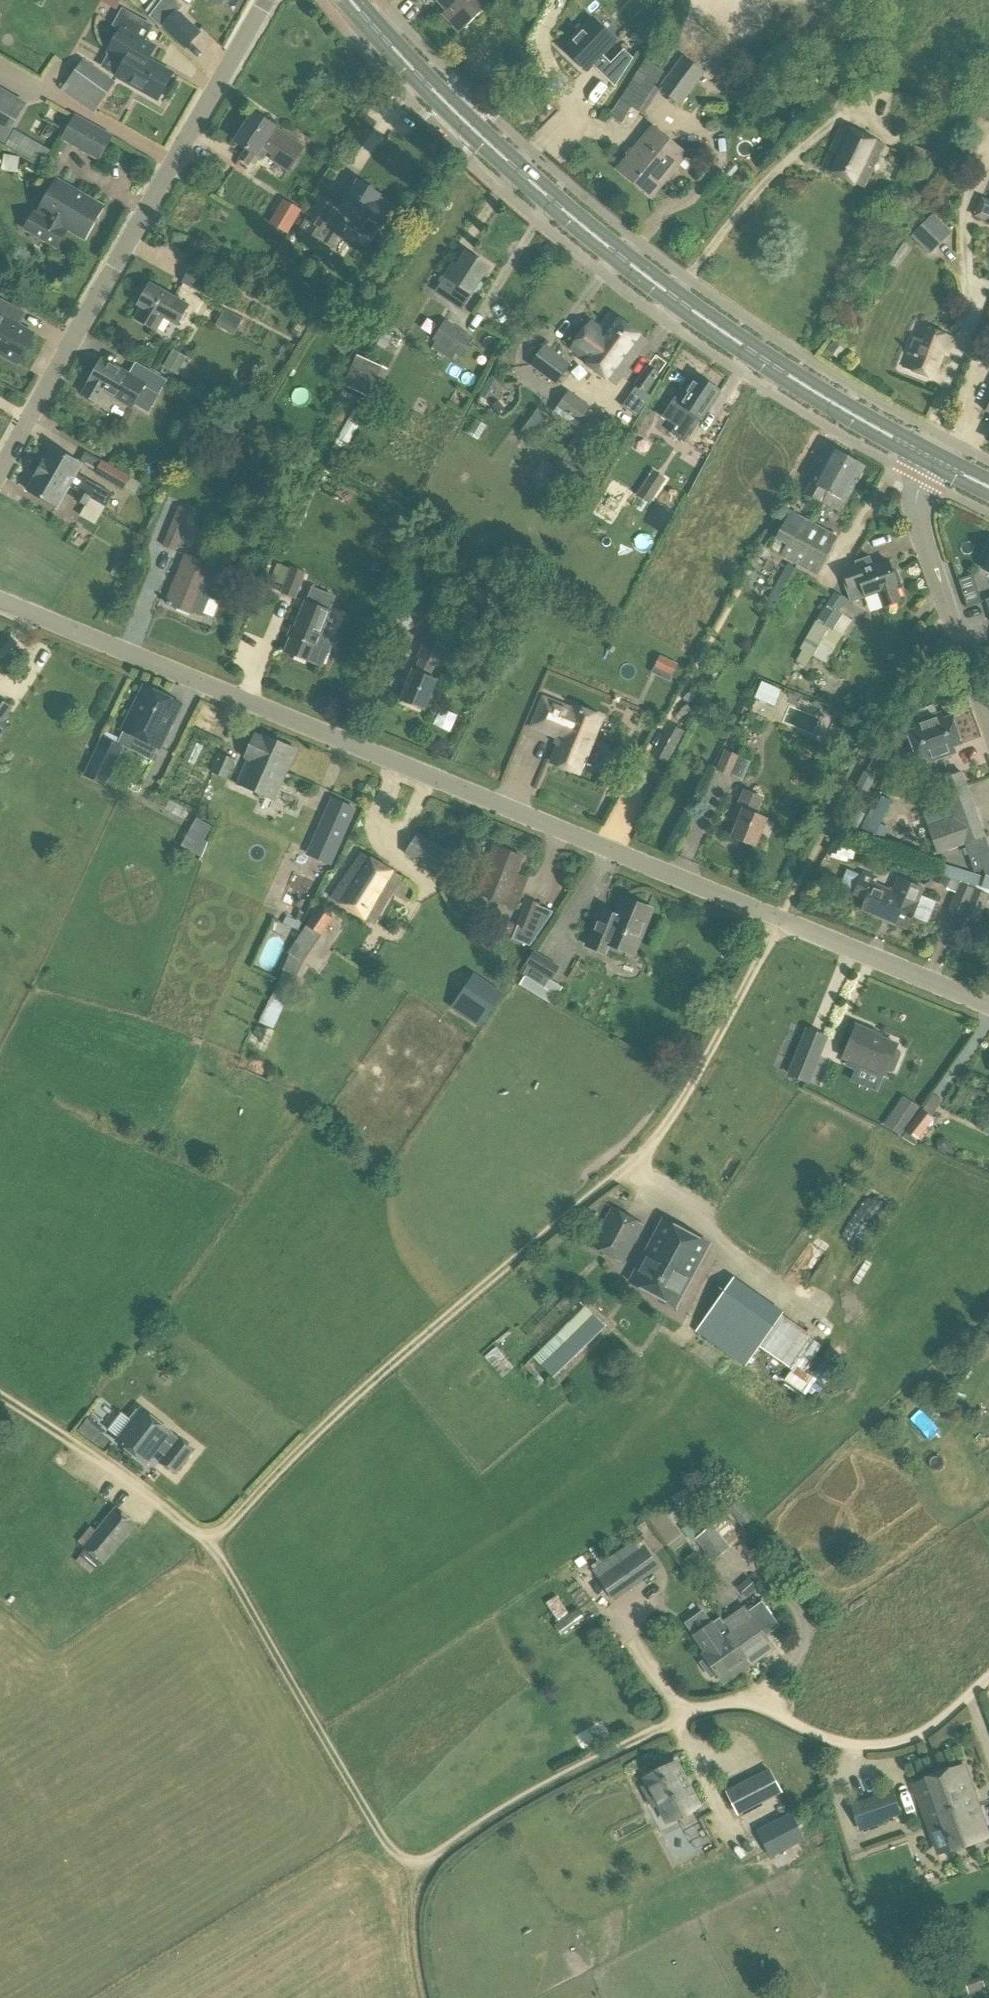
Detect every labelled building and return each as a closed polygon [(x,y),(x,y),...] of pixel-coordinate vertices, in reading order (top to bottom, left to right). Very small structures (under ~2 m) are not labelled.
[(104,4),(116,11),(122,0),(107,0),(104,4)] [(437,0),(452,16),(449,20),(459,31),(463,28),(464,28),(487,7),(481,0),(437,0)] [(200,32),(179,11),(178,10),(162,26),(184,48),(200,32)] [(592,19),(564,48),(587,70),(592,65),(602,55),(615,41),(592,19)] [(116,77),(158,100),(173,73),(148,60),(155,47),(122,28),(108,52),(125,62),(116,77)] [(604,70),(618,83),(633,58),(624,50),(611,63),(604,70)] [(681,106),(705,72),(683,56),(658,89),(681,106)] [(646,60),(610,116),(621,123),(632,108),(643,115),(649,105),(645,102),(664,71),(646,60)] [(114,84),(82,61),(61,89),(94,113),(114,84)] [(14,129),(28,102),(0,86),(0,140),(44,165),(52,150),(14,129)] [(263,145),(273,129),(275,126),(253,113),(249,119),(247,117),(240,127),(243,129),(235,142),(246,149),(239,159),(248,165),(254,155),(261,160),(267,150),(268,148),(263,145)] [(76,117),(64,138),(98,158),(111,137),(76,117)] [(865,187),(886,144),(844,124),(823,167),(865,187)] [(618,168),(652,197),(678,164),(677,163),(685,153),(653,127),(643,140),(641,139),(618,168)] [(268,148),(267,150),(274,155),(270,159),(287,170),(302,148),(273,129),(263,145),(268,148)] [(911,158),(935,168),(939,158),(915,148),(911,158)] [(25,228),(55,246),(66,228),(83,238),(102,206),(57,180),(37,214),(34,213),(25,228)] [(342,211),(324,241),(333,247),(350,218),(362,225),(380,195),(358,181),(340,210),(342,211)] [(325,227),(326,228),(339,204),(321,194),(308,218),(314,221),(301,242),(311,249),(325,227)] [(284,198),(269,222),(288,233),(302,209),(284,198)] [(982,198),(975,216),(988,221),(988,201),(982,198)] [(933,249),(943,239),(952,232),(932,213),(910,236),(928,253),(933,249)] [(471,294),(489,267),(466,252),(457,266),(454,264),(436,292),(461,308),(470,294),(471,294)] [(191,269),(183,282),(211,298),(218,284),(191,269)] [(142,285),(135,297),(140,300),(137,305),(161,319),(163,315),(176,323),(182,312),(186,305),(173,298),(149,284),(147,288),(142,285)] [(19,326),(26,313),(0,299),(0,355),(18,364),(35,334),(19,326)] [(578,356),(597,370),(629,326),(609,312),(596,331),(585,323),(573,340),(567,348),(578,356)] [(437,339),(432,346),(451,358),(456,351),(461,355),(472,338),(445,321),(434,337),(437,339)] [(376,325),(368,341),(385,350),(393,334),(376,325)] [(648,341),(629,326),(597,370),(616,384),(648,341)] [(920,326),(904,367),(937,381),(941,371),(938,369),(943,355),(947,356),(954,339),(920,326)] [(544,347),(530,367),(557,387),(572,366),(544,347)] [(163,366),(177,375),(178,374),(185,362),(188,357),(173,349),(163,366)] [(377,382),(388,364),(364,350),(353,368),(377,382)] [(89,382),(82,395),(97,403),(104,391),(115,397),(116,395),(125,400),(126,399),(149,412),(158,396),(157,395),(135,382),(135,381),(127,377),(128,374),(101,358),(88,382),(89,382)] [(659,374),(649,366),(635,385),(645,393),(659,374)] [(344,387),(358,394),(364,383),(350,376),(344,387)] [(720,392),(697,377),(679,404),(687,410),(671,433),(685,442),(701,419),(702,419),(720,392)] [(563,394),(579,409),(591,396),(575,381),(563,394)] [(636,388),(625,404),(623,407),(636,416),(638,413),(648,397),(636,388)] [(540,421),(552,407),(544,400),(532,413),(540,421)] [(356,405),(341,433),(352,439),(367,411),(356,405)] [(583,435),(594,444),(610,423),(598,415),(583,435)] [(40,468),(69,485),(105,505),(112,493),(76,472),(80,464),(52,447),(51,449),(46,446),(40,458),(44,461),(40,468)] [(820,501),(824,503),(848,458),(831,448),(806,494),(820,501)] [(865,467),(848,458),(824,503),(841,512),(846,502),(865,467)] [(96,474),(125,491),(133,477),(104,461),(96,474)] [(552,479),(573,493),(585,476),(563,462),(552,479)] [(56,506),(69,485),(40,468),(27,490),(56,506)] [(649,504),(660,488),(666,479),(652,470),(635,496),(644,501),(649,504)] [(106,507),(79,491),(75,499),(86,505),(83,509),(99,518),(106,507)] [(190,511),(179,506),(163,545),(175,550),(190,511)] [(793,511),(776,542),(785,547),(781,554),(781,556),(792,562),(814,523),(793,511)] [(836,535),(814,523),(792,562),(814,574),(836,535)] [(211,565),(186,554),(166,603),(192,613),(211,565)] [(867,556),(854,560),(855,564),(842,568),(850,590),(862,586),(866,596),(878,592),(884,607),(901,601),(896,586),(897,585),(896,582),(899,581),(896,570),(892,571),(889,560),(871,567),(867,556)] [(304,572),(292,567),(282,592),(294,597),(304,572)] [(445,585),(432,579),(416,618),(429,624),(445,585)] [(844,599),(835,593),(815,625),(801,649),(796,660),(806,666),(812,656),(826,664),(843,634),(833,627),(841,613),(837,611),(844,599)] [(330,611),(306,601),(285,651),(321,665),(332,638),(321,634),(330,611)] [(417,658),(420,659),(416,671),(413,670),(401,699),(424,708),(436,680),(429,676),(434,664),(441,668),(450,646),(427,635),(417,658)] [(654,667),(673,676),(679,663),(660,655),(654,667)] [(796,665),(793,674),(813,681),(817,672),(796,665)] [(769,671),(762,684),(780,693),(787,680),(769,671)] [(145,687),(124,730),(159,747),(181,704),(145,687)] [(0,693),(0,725),(14,702),(0,693)] [(526,727),(560,742),(553,762),(578,773),(603,713),(574,701),(571,708),(540,694),(526,727)] [(908,731),(913,745),(957,730),(952,716),(944,719),(942,712),(914,722),(917,728),(908,731)] [(957,730),(913,745),(918,760),(926,756),(929,763),(956,753),(954,747),(962,744),(957,730)] [(248,759),(237,783),(256,791),(275,799),(296,750),(278,741),(259,733),(258,735),(254,733),(244,758),(248,759)] [(118,745),(104,737),(87,775),(101,782),(109,765),(118,745)] [(888,760),(898,746),(885,737),(875,750),(888,760)] [(737,756),(725,751),(717,769),(730,775),(737,756)] [(234,760),(219,753),(211,771),(227,778),(234,760)] [(874,776),(864,771),(857,786),(867,791),(874,776)] [(985,836),(962,772),(941,780),(947,797),(920,806),(937,854),(964,844),(976,878),(984,875),(986,878),(988,877),(988,848),(985,836)] [(171,786),(165,793),(188,811),(193,803),(171,786)] [(738,821),(732,836),(756,845),(766,819),(755,814),(762,797),(749,792),(745,801),(740,799),(732,818),(738,821)] [(884,814),(892,799),(882,794),(875,809),(884,814)] [(331,798),(314,836),(339,847),(356,809),(331,798)] [(200,810),(186,834),(201,843),(215,818),(200,810)] [(835,845),(860,850),(863,836),(838,831),(835,845)] [(448,857),(437,850),(416,837),(405,854),(437,874),(448,857)] [(493,846),(480,880),(474,893),(515,910),(526,882),(515,878),(523,858),(493,846)] [(400,876),(362,853),(331,897),(375,923),(400,876)] [(861,875),(846,869),(840,884),(855,890),(861,875)] [(947,886),(951,877),(935,870),(931,880),(947,886)] [(899,879),(894,891),(874,883),(876,877),(864,872),(855,894),(867,899),(862,910),(908,928),(924,889),(899,879)] [(974,890),(960,884),(949,910),(964,916),(974,890)] [(613,921),(600,916),(588,945),(606,953),(609,944),(634,954),(652,909),(623,898),(613,921)] [(539,935),(549,912),(538,908),(539,904),(528,900),(517,926),(518,926),(512,939),(531,947),(539,935)] [(273,920),(293,931),(304,910),(293,904),(288,913),(280,908),(273,920)] [(332,918),(319,909),(308,926),(321,935),(332,918)] [(536,952),(523,974),(545,987),(558,966),(536,952)] [(503,993),(474,974),(451,1008),(480,1027),(503,993)] [(277,987),(267,1011),(280,1017),(290,992),(277,987)] [(256,1036),(273,1045),(285,1023),(268,1014),(256,1036)] [(875,1033),(856,1025),(843,1057),(885,1075),(897,1045),(875,1036),(875,1033)] [(799,1047),(788,1076),(810,1085),(822,1056),(799,1047)] [(905,1097),(889,1119),(903,1129),(919,1106),(905,1097)] [(922,1108),(906,1130),(921,1142),(937,1120),(922,1108)] [(938,1140),(936,1145),(939,1152),(944,1154),(949,1150),(951,1146),(947,1140),(942,1137),(938,1140)] [(865,1232),(897,1187),(875,1171),(843,1215),(865,1232)] [(644,1224),(612,1207),(591,1246),(623,1263),(644,1224)] [(630,1281),(653,1294),(687,1231),(663,1219),(630,1281)] [(710,1244),(687,1231),(653,1294),(676,1306),(710,1244)] [(734,1282),(714,1311),(696,1335),(746,1370),(783,1317),(734,1282)] [(605,1326),(596,1317),(542,1367),(553,1378),(578,1355),(605,1326)] [(82,1417),(103,1439),(132,1411),(112,1390),(82,1417)] [(179,1440),(170,1432),(171,1431),(139,1406),(129,1418),(132,1421),(116,1440),(145,1463),(151,1456),(156,1449),(164,1455),(158,1462),(175,1475),(195,1449),(181,1438),(179,1440)] [(686,1486),(671,1496),(678,1506),(693,1496),(686,1486)] [(83,1547),(103,1564),(137,1525),(117,1508),(83,1547)] [(722,1537),(730,1531),(719,1519),(712,1524),(696,1538),(714,1559),(730,1547),(722,1537)] [(598,1577),(613,1598),(660,1564),(646,1544),(598,1577)] [(706,1622),(725,1603),(714,1593),(696,1613),(706,1622)] [(546,1602),(556,1618),(567,1611),(557,1595),(546,1602)] [(775,1647),(766,1635),(779,1625),(762,1601),(747,1611),(751,1618),(731,1632),(741,1645),(739,1646),(746,1657),(748,1655),(753,1662),(775,1647)] [(712,1621),(692,1635),(704,1652),(707,1656),(700,1660),(712,1677),(719,1672),(725,1682),(744,1669),(753,1662),(748,1655),(746,1657),(739,1646),(741,1645),(731,1632),(720,1617),(713,1622),(712,1621)] [(698,1806),(675,1762),(646,1778),(649,1784),(643,1787),(643,1788),(653,1806),(659,1803),(668,1821),(698,1806)] [(913,1783),(930,1829),(939,1855),(953,1850),(975,1842),(974,1838),(988,1833),(978,1804),(979,1804),(975,1793),(974,1794),(964,1765),(913,1783)] [(739,1813),(781,1792),(769,1769),(760,1774),(727,1790),(739,1813)] [(891,1791),(853,1804),(861,1827),(899,1814),(891,1791)] [(789,1816),(759,1830),(767,1848),(797,1834),(789,1816)] [(985,1989),(981,1977),(964,1983),(968,1995),(985,1989)]
